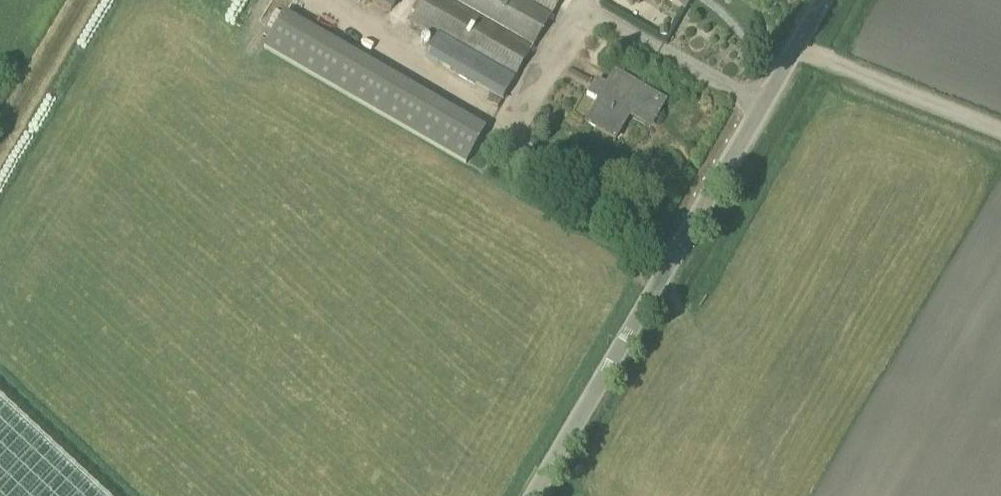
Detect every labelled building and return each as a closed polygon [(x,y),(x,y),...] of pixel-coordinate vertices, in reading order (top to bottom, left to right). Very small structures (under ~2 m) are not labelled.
[(391,11),(398,0),(373,0),(391,11)] [(411,22),(437,37),(426,57),(491,95),(503,101),(561,0),(423,0),(411,22)] [(667,0),(684,10),(690,0),(666,0),(667,0)] [(279,14),(260,52),(467,161),(487,124),(279,14)] [(616,74),(608,88),(595,81),(587,96),(600,102),(587,123),(615,140),(633,110),(654,122),(665,103),(616,74)] [(498,109),(503,101),(491,95),(487,103),(498,109)] [(0,398),(0,495),(105,495),(0,398)]
